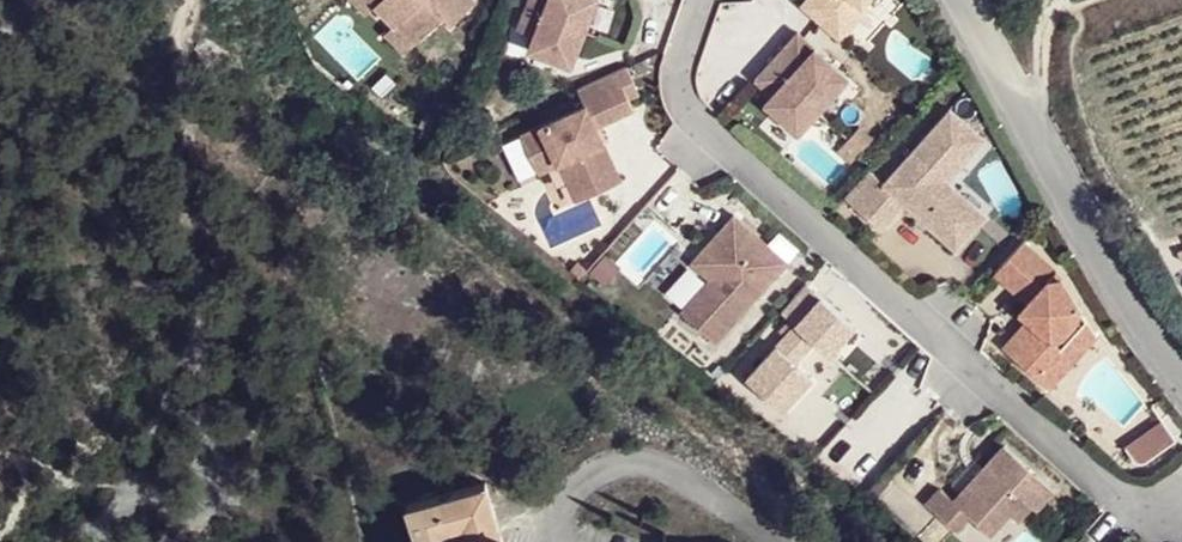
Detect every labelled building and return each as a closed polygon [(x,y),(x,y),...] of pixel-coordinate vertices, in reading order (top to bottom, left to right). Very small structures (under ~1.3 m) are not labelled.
[(386,11),(393,5),(389,0),(375,0),(386,11)] [(393,5),(386,11),(404,31),(432,5),(441,15),(457,0),(389,0),(393,5)] [(523,27),(540,34),(534,48),(560,58),(564,60),(569,48),(581,53),(589,30),(601,0),(534,0),(523,27)] [(589,30),(603,36),(617,0),(601,0),(589,30)] [(804,4),(843,39),(871,8),(865,3),(868,0),(807,0),(804,4)] [(393,41),(404,31),(386,11),(376,20),(393,41)] [(803,31),(760,78),(777,93),(786,101),(778,110),(802,132),(853,76),(803,31)] [(534,48),(529,60),(555,70),(560,58),(534,48)] [(581,53),(569,48),(564,60),(576,65),(581,53)] [(627,68),(578,91),(585,106),(522,136),(539,174),(561,164),(572,159),(589,197),(622,182),(597,127),(634,111),(628,98),(639,94),(627,68)] [(777,93),(769,102),(778,110),(786,101),(777,93)] [(871,171),(847,198),(884,232),(908,206),(959,251),(989,217),(948,181),(986,139),(952,110),(885,184),(871,171)] [(877,138),(864,126),(841,151),(855,162),(877,138)] [(994,147),(986,139),(948,181),(989,217),(995,210),(964,182),(994,147)] [(572,159),(561,164),(578,202),(589,197),(572,159)] [(725,266),(685,310),(720,341),(793,260),(739,212),(706,249),(725,266)] [(1024,242),(996,273),(1029,302),(1038,310),(1030,319),(1005,347),(1050,389),(1098,335),(1058,271),(1024,242)] [(706,249),(697,260),(715,277),(725,266),(706,249)] [(858,328),(808,283),(782,312),(789,318),(816,342),(832,357),(858,328)] [(1029,302),(1021,312),(1030,319),(1038,310),(1029,302)] [(816,342),(789,318),(777,331),(783,337),(747,377),(787,414),(817,379),(799,362),(816,342)] [(1180,436),(1167,417),(1129,445),(1138,457),(1139,458),(1140,458),(1142,459),(1144,459),(1146,459),(1149,459),(1150,458),(1180,436)] [(946,486),(932,502),(961,527),(974,513),(988,526),(1007,504),(1014,510),(1023,518),(1036,503),(1040,507),(1058,487),(1008,443),(959,499),(946,486)] [(488,482),(408,505),(419,541),(506,541),(488,482)] [(1007,504),(988,526),(994,531),(1014,510),(1007,504)]
